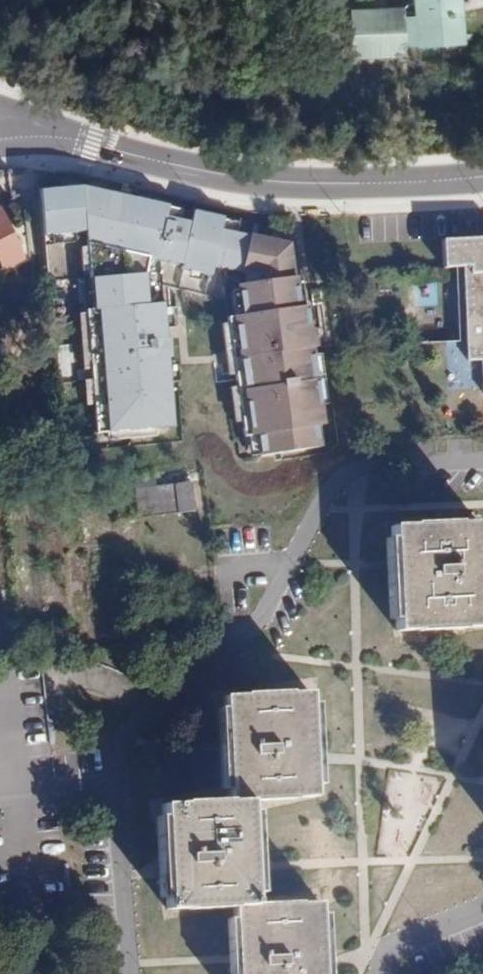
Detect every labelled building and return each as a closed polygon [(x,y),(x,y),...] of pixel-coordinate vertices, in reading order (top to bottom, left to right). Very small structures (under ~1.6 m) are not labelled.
[(410,2),(413,41),(461,38),(458,0),(410,0),(410,2)] [(401,42),(413,41),(410,2),(347,6),(350,54),(402,51),(401,42)] [(89,178),(47,178),(47,249),(76,247),(77,254),(87,254),(92,314),(86,314),(96,435),(174,429),(163,306),(148,307),(146,278),(150,263),(171,269),(170,273),(190,279),(193,270),(241,284),(245,315),(234,316),(250,433),(264,431),(267,452),(325,445),(320,412),(327,411),(318,345),(321,345),(319,326),(316,327),(313,304),(306,304),(297,245),(229,224),(232,213),(201,205),(201,208),(176,201),(177,199),(89,178)] [(2,266),(22,256),(0,214),(0,261),(2,266)] [(432,243),(433,271),(462,270),(468,365),(482,363),(482,365),(482,241),(432,243)] [(195,513),(191,484),(137,491),(140,519),(195,513)] [(389,563),(393,631),(414,630),(414,634),(461,631),(461,628),(480,627),(477,574),(474,524),(387,529),(389,563)] [(232,909),(236,973),(322,973),(320,904),(252,906),(250,867),(247,803),(293,801),(294,799),(313,798),(311,754),(309,696),(288,696),(288,693),(242,696),(242,699),(223,699),(227,802),(181,804),(181,806),(162,806),(167,912),(185,911),(187,913),(221,910),(232,909)]
